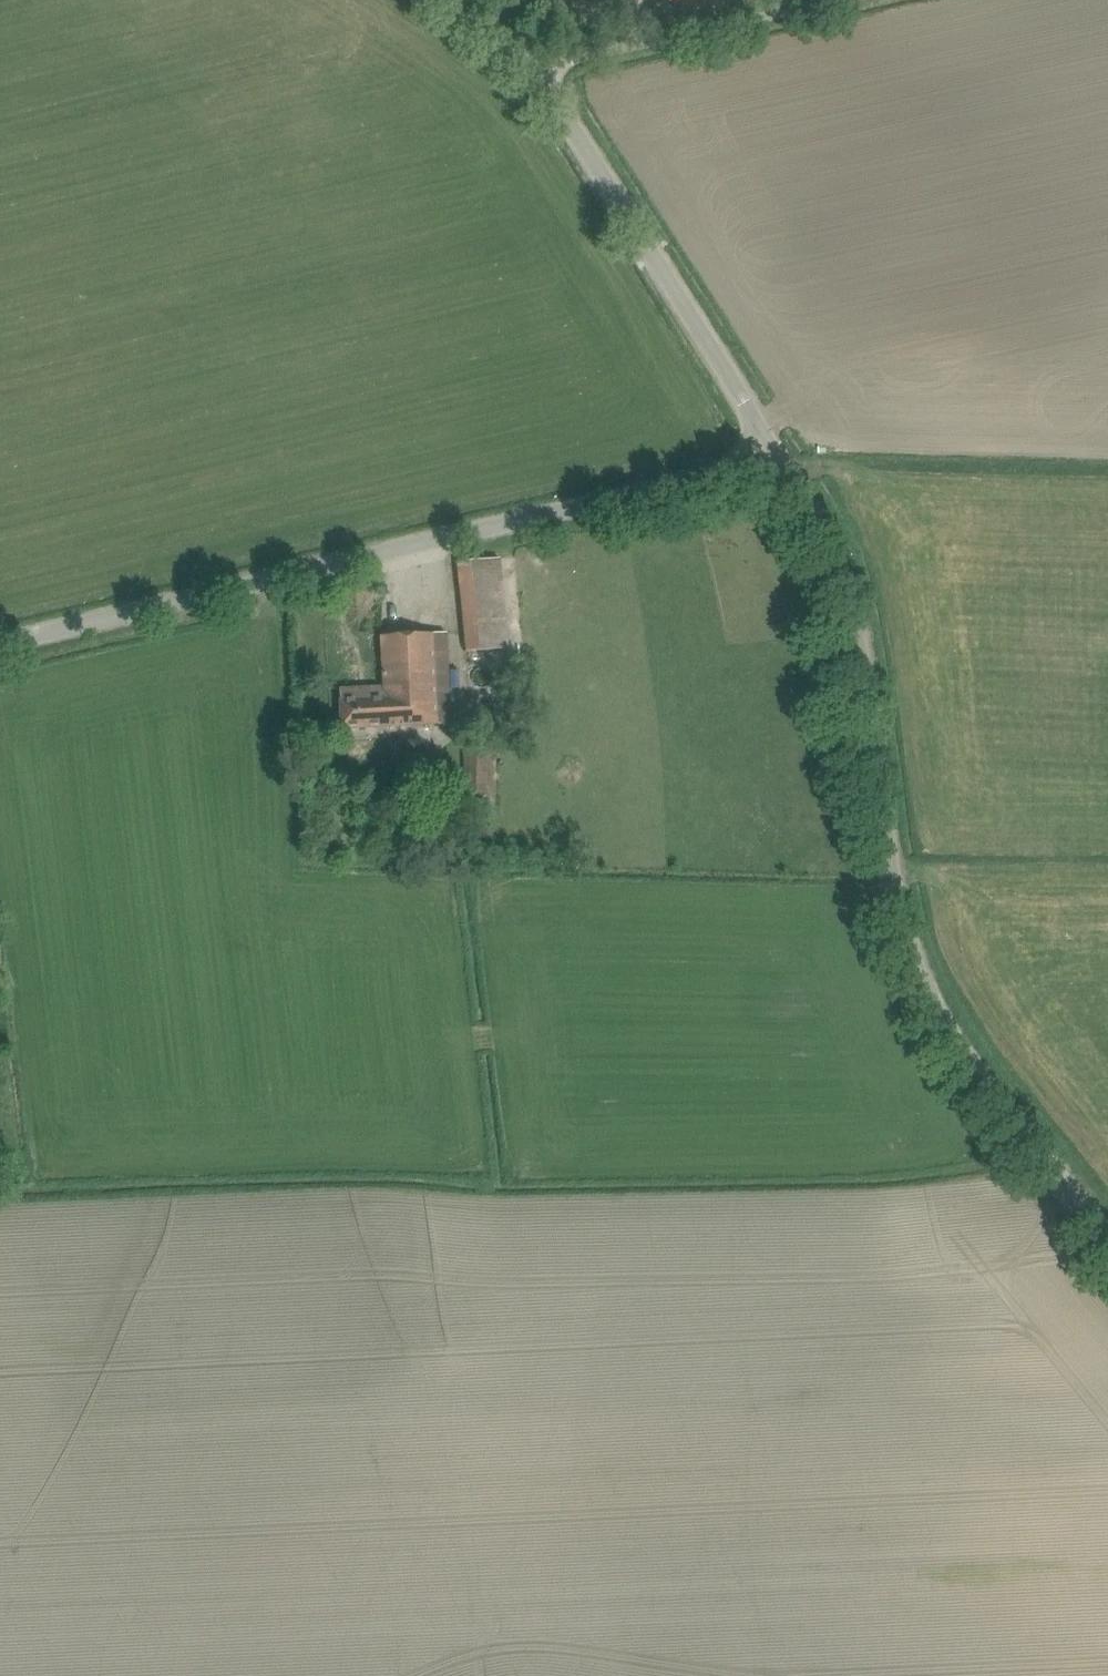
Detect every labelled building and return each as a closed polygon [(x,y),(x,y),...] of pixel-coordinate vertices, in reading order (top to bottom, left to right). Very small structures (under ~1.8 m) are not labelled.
[(707,0),(668,0),(704,11),(707,0)] [(500,558),(458,562),(467,651),(509,647),(500,558)] [(339,688),(340,711),(341,727),(451,721),(446,632),(381,635),(383,686),(339,688)] [(466,810),(488,810),(486,745),(464,746),(466,810)]
